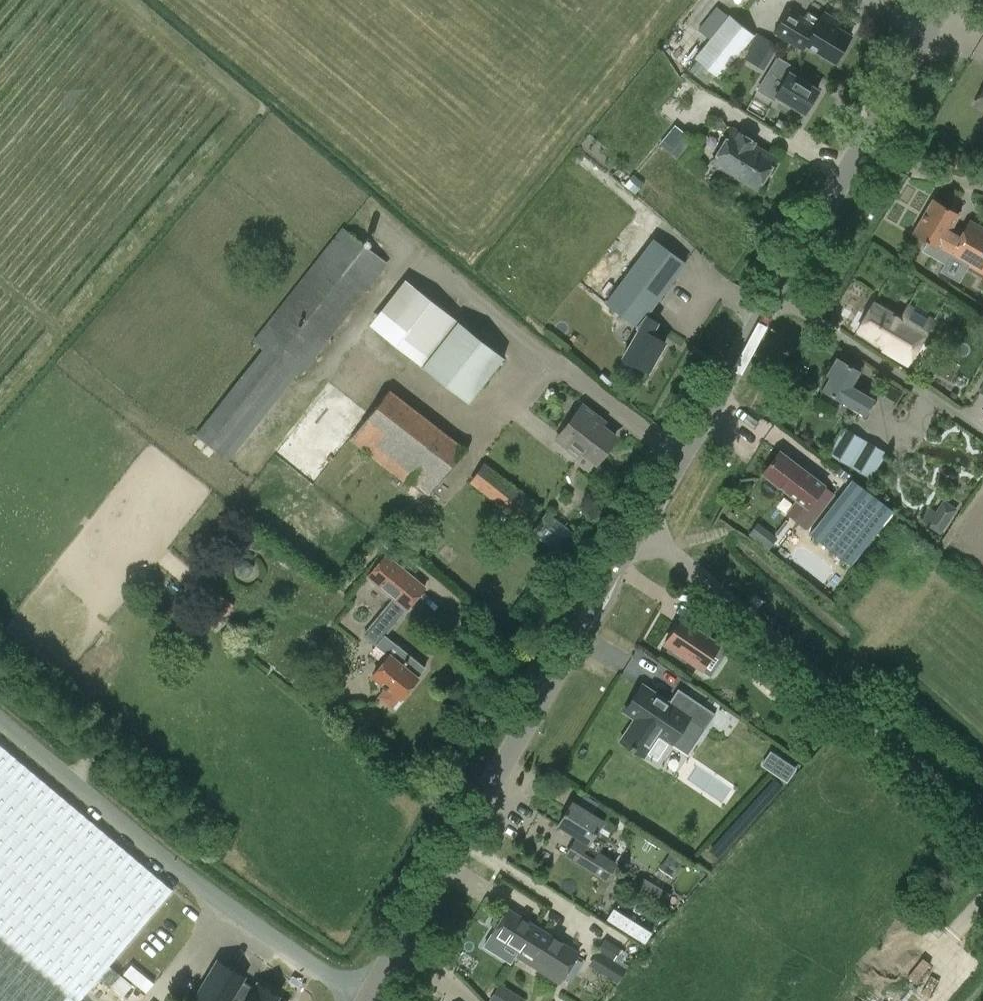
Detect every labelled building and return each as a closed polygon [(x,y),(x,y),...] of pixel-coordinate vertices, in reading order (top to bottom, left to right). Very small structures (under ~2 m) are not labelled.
[(787,9),(773,32),(802,50),(806,45),(833,62),(850,36),(836,28),(839,23),(824,13),(819,20),(806,12),(802,19),(787,9)] [(731,12),(696,56),(720,76),(756,31),(731,12)] [(816,91),(788,73),(792,67),(777,58),(759,85),(775,94),(774,95),(802,113),(816,91)] [(678,123),(662,141),(681,159),(698,141),(678,123)] [(732,128),(711,162),(755,189),(775,158),(752,144),(753,141),(732,128)] [(969,219),(961,232),(950,226),(958,212),(933,198),(914,232),(928,240),(923,250),(945,262),(941,270),(960,280),(969,264),(982,272),(982,227),(969,219)] [(328,218),(308,245),(240,333),(250,341),(184,427),(215,451),(275,374),(269,370),(277,361),(284,366),(372,252),(328,218)] [(640,326),(645,316),(685,262),(654,239),(605,304),(637,327),(638,325),(640,326)] [(457,320),(405,279),(369,325),(422,365),(421,367),(469,404),(505,358),(457,320)] [(882,350),(907,364),(931,322),(907,308),(900,320),(872,304),(857,330),(885,346),(882,350)] [(655,322),(645,316),(640,326),(622,357),(648,371),(664,343),(648,334),(655,322)] [(872,399),(863,394),(849,386),(857,371),(835,358),(825,374),(828,376),(821,389),(840,400),(855,408),(864,413),(872,399)] [(362,422),(348,439),(405,484),(408,480),(429,495),(465,449),(388,388),(362,422)] [(967,410),(982,419),(982,390),(979,388),(967,410)] [(312,484),(348,439),(362,422),(324,392),(275,455),(312,484)] [(584,406),(558,439),(579,456),(583,450),(596,460),(615,436),(602,426),(605,422),(584,406)] [(844,426),(841,430),(827,454),(870,479),(885,453),(844,426)] [(787,514),(806,529),(833,494),(780,452),(763,473),(798,500),(787,514)] [(486,460),(470,480),(526,524),(542,505),(486,460)] [(810,533),(852,564),(894,508),(853,477),(810,533)] [(956,509),(942,500),(935,510),(928,506),(920,519),(926,523),(925,525),(939,535),(956,509)] [(407,608),(407,609),(426,587),(386,554),(368,575),(395,598),(363,635),(389,656),(372,675),(388,688),(382,696),(393,705),(399,698),(401,699),(419,678),(418,677),(425,668),(398,645),(397,646),(384,635),(407,608)] [(758,607),(758,606),(761,603),(763,600),(755,593),(750,599),(758,607)] [(720,645),(726,649),(734,638),(702,617),(694,628),(681,619),(664,644),(703,670),(720,645)] [(766,670),(760,682),(788,698),(795,686),(766,670)] [(672,742),(690,716),(643,684),(625,710),(636,718),(621,740),(644,755),(659,733),(672,742)] [(716,714),(699,703),(692,713),(709,724),(716,714)] [(79,1000),(174,890),(0,744),(0,1000),(81,1000),(79,1000)] [(764,763),(790,780),(800,766),(774,749),(764,763)] [(598,853),(613,828),(572,802),(557,825),(580,840),(575,848),(570,845),(565,854),(605,879),(615,864),(598,853)] [(519,951),(534,926),(507,909),(504,915),(498,911),(490,925),(495,928),(491,934),(518,951),(519,951)] [(563,945),(534,926),(519,951),(518,951),(515,956),(545,974),(548,969),(560,977),(574,955),(562,947),(563,945)] [(605,940),(599,950),(614,959),(620,949),(605,940)] [(599,950),(590,965),(619,984),(628,968),(599,950)] [(194,998),(192,1000),(231,1000),(234,996),(240,1000),(278,1000),(277,1000),(279,996),(258,983),(254,988),(242,981),(244,977),(217,960),(194,998)] [(528,1000),(502,983),(490,1000),(528,1000)]
